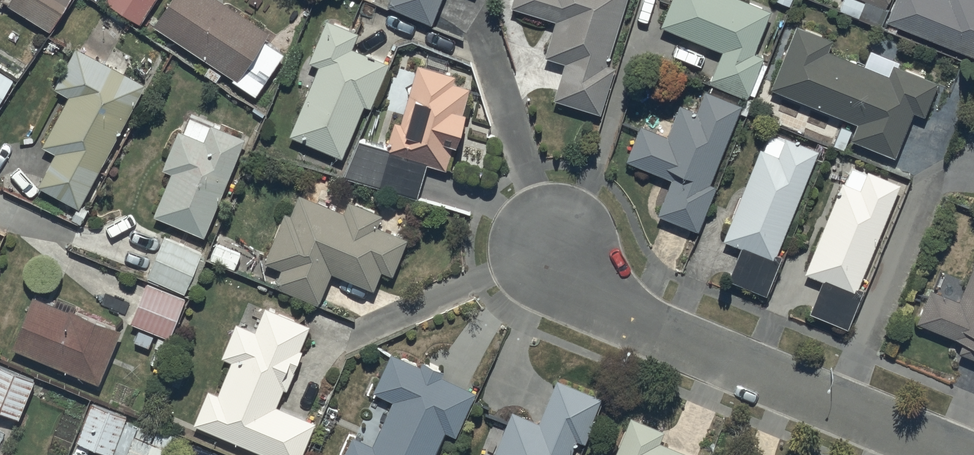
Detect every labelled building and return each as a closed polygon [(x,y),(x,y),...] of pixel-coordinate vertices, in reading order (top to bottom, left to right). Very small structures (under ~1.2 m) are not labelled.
[(50,24),(66,0),(12,0),(50,24)] [(141,16),(151,0),(116,0),(141,16)] [(229,0),(167,0),(155,19),(237,73),(268,26),(229,0)] [(432,15),(439,0),(395,0),(432,15)] [(557,14),(546,49),(566,56),(554,92),(600,107),(616,61),(606,58),(625,0),(515,0),(557,14)] [(722,44),(710,77),(745,91),(762,51),(752,47),(769,5),(756,0),(670,0),(662,20),(722,44)] [(860,13),(881,21),(888,4),(885,3),(886,0),(865,0),(860,13)] [(886,14),(973,51),(973,0),(892,0),(886,14)] [(319,59),(290,128),(343,151),(365,99),(371,101),(389,59),(352,43),(359,27),(327,14),(310,55),(319,59)] [(796,21),(771,82),(858,117),(851,133),(894,151),(913,105),(923,109),(937,77),(893,59),(888,71),(827,46),(832,35),(796,21)] [(56,147),(40,179),(79,201),(146,79),(77,42),(55,82),(70,91),(43,140),(56,147)] [(417,193),(427,159),(448,166),(468,100),(462,98),(467,81),(456,78),(458,69),(446,65),(450,53),(427,46),(423,58),(418,57),(417,60),(400,117),(395,116),(386,147),(388,147),(378,181),(417,193)] [(13,75),(0,67),(0,98),(13,75)] [(741,100),(704,85),(697,105),(681,98),(668,131),(642,121),(628,157),(672,174),(659,208),(700,224),(717,181),(711,178),(741,100)] [(164,162),(173,166),(156,209),(204,229),(244,134),(191,112),(185,127),(179,125),(164,162)] [(724,234),(741,240),(728,273),(766,288),(780,251),(775,249),(816,145),(785,132),(784,136),(770,130),(764,145),(760,144),(724,234)] [(899,180),(868,166),(859,186),(843,179),(805,266),(823,274),(810,305),(847,321),(862,284),(855,281),(899,180)] [(291,210),(285,208),(266,255),(282,262),(275,280),(319,298),(332,266),(374,283),(382,264),(393,269),(407,234),(377,221),(382,210),(350,197),(345,208),(300,190),(291,210)] [(202,247),(166,231),(150,272),(185,287),(202,247)] [(960,296),(930,285),(918,316),(964,334),(959,346),(973,352),(973,260),(960,296)] [(147,279),(133,315),(169,331),(185,294),(147,279)] [(33,290),(12,340),(100,377),(122,323),(74,304),(73,306),(33,290)] [(265,301),(256,326),(237,318),(223,351),(233,355),(218,390),(209,386),(196,418),(280,454),(300,454),(316,417),(276,401),(284,381),(287,382),(302,345),(300,344),(310,320),(265,301)] [(342,454),(432,454),(446,425),(455,429),(476,386),(442,370),(444,365),(424,356),(421,361),(392,347),(375,386),(394,394),(373,439),(353,430),(342,454)] [(19,412),(23,403),(35,408),(48,377),(35,371),(33,374),(0,360),(0,403),(19,412)] [(601,392),(557,374),(539,417),(513,407),(495,452),(485,447),(482,454),(574,454),(601,392)] [(78,435),(125,454),(126,452),(133,454),(168,454),(172,446),(134,430),(136,424),(123,419),(126,412),(93,399),(78,435)] [(659,437),(664,426),(632,412),(614,454),(703,454),(659,437)]
